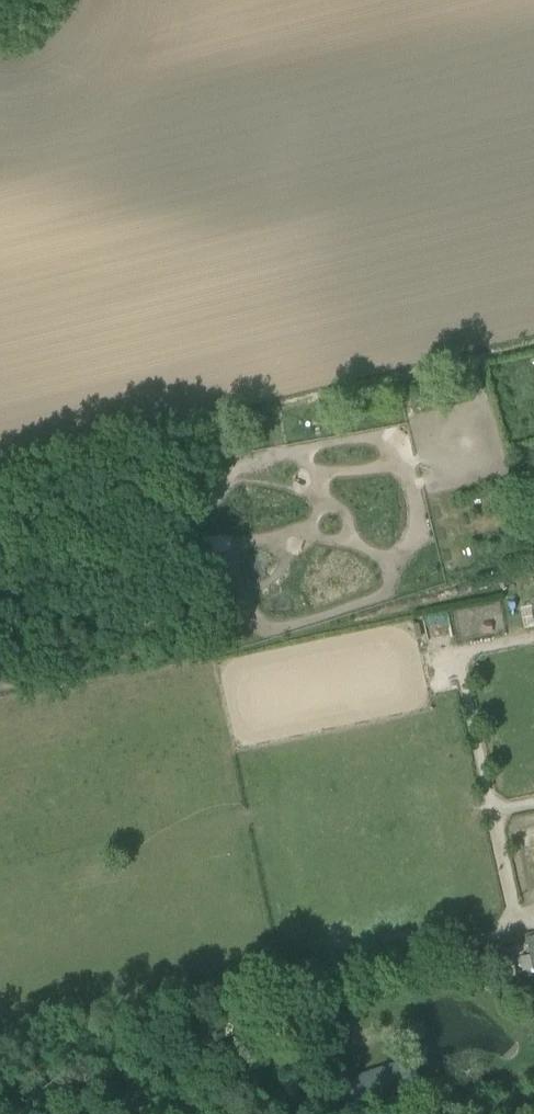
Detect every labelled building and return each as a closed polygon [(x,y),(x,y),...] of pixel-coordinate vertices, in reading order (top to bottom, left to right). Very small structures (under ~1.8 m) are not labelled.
[(533,968),(533,940),(526,940),(525,968),(533,968)] [(346,1082),(353,1104),(363,1101),(363,1103),(406,1090),(398,1065),(346,1082)]
